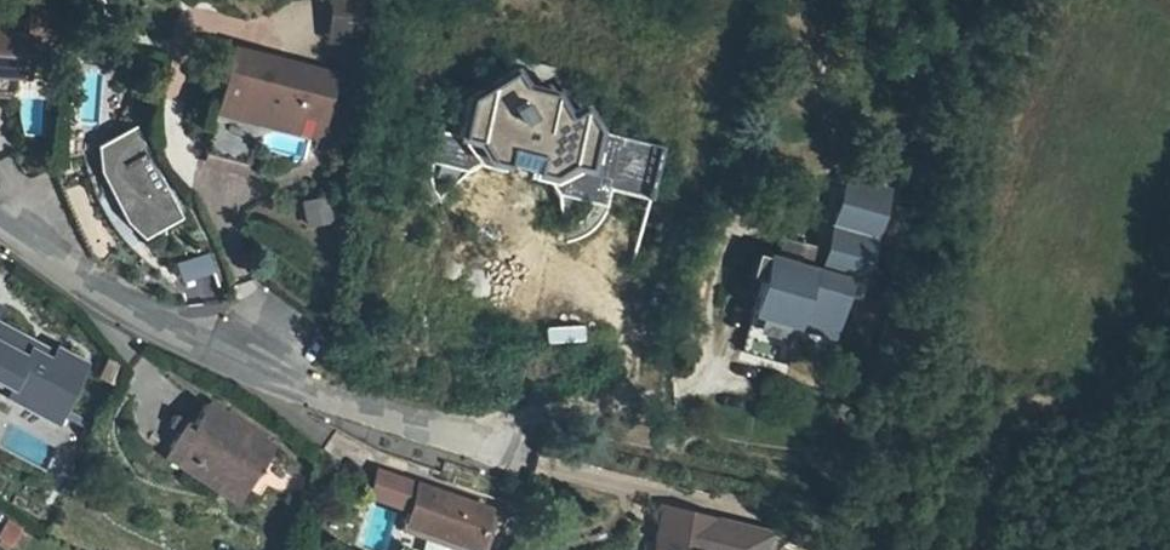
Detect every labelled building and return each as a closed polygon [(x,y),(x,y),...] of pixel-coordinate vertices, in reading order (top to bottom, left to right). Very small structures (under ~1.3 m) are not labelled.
[(335,4),(330,55),(372,60),(377,9),(335,4)] [(41,81),(41,27),(0,27),(0,81),(41,81)] [(336,87),(233,55),(206,137),(250,152),(260,117),(271,121),(268,128),(293,137),(302,109),(327,116),(336,87)] [(521,71),(471,96),(460,132),(461,137),(435,140),(437,159),(464,167),(498,163),(561,181),(566,181),(571,192),(600,200),(608,199),(616,173),(610,161),(595,156),(592,122),(587,111),(571,113),(562,95),(528,86),(521,71)] [(41,134),(40,101),(21,101),(22,134),(41,134)] [(302,109),(293,137),(313,144),(320,141),(327,116),(302,109)] [(139,125),(92,148),(105,173),(91,180),(126,248),(186,218),(139,125)] [(329,198),(303,199),(304,224),(331,223),(329,198)] [(845,226),(853,228),(860,206),(852,203),(845,226)] [(858,283),(854,295),(868,299),(892,214),(860,206),(853,228),(845,226),(831,276),(858,283)] [(758,313),(805,327),(807,317),(845,329),(854,295),(858,283),(831,276),(816,272),(813,280),(772,268),(758,313)] [(842,338),(845,329),(807,317),(805,327),(842,338)] [(585,340),(584,323),(545,325),(546,343),(585,340)] [(37,431),(74,366),(44,351),(36,365),(19,356),(22,350),(0,338),(0,411),(37,431)] [(172,455),(225,488),(231,479),(250,491),(277,446),(211,405),(195,430),(189,428),(172,455)] [(488,546),(498,513),(488,510),(375,474),(369,496),(408,508),(403,526),(475,547),(477,542),(488,546)] [(244,500),(250,491),(231,479),(225,488),(244,500)] [(757,541),(712,530),(713,525),(661,513),(652,549),(640,546),(639,549),(752,549),(757,541)] [(403,526),(398,539),(438,549),(474,549),(475,547),(403,526)]
